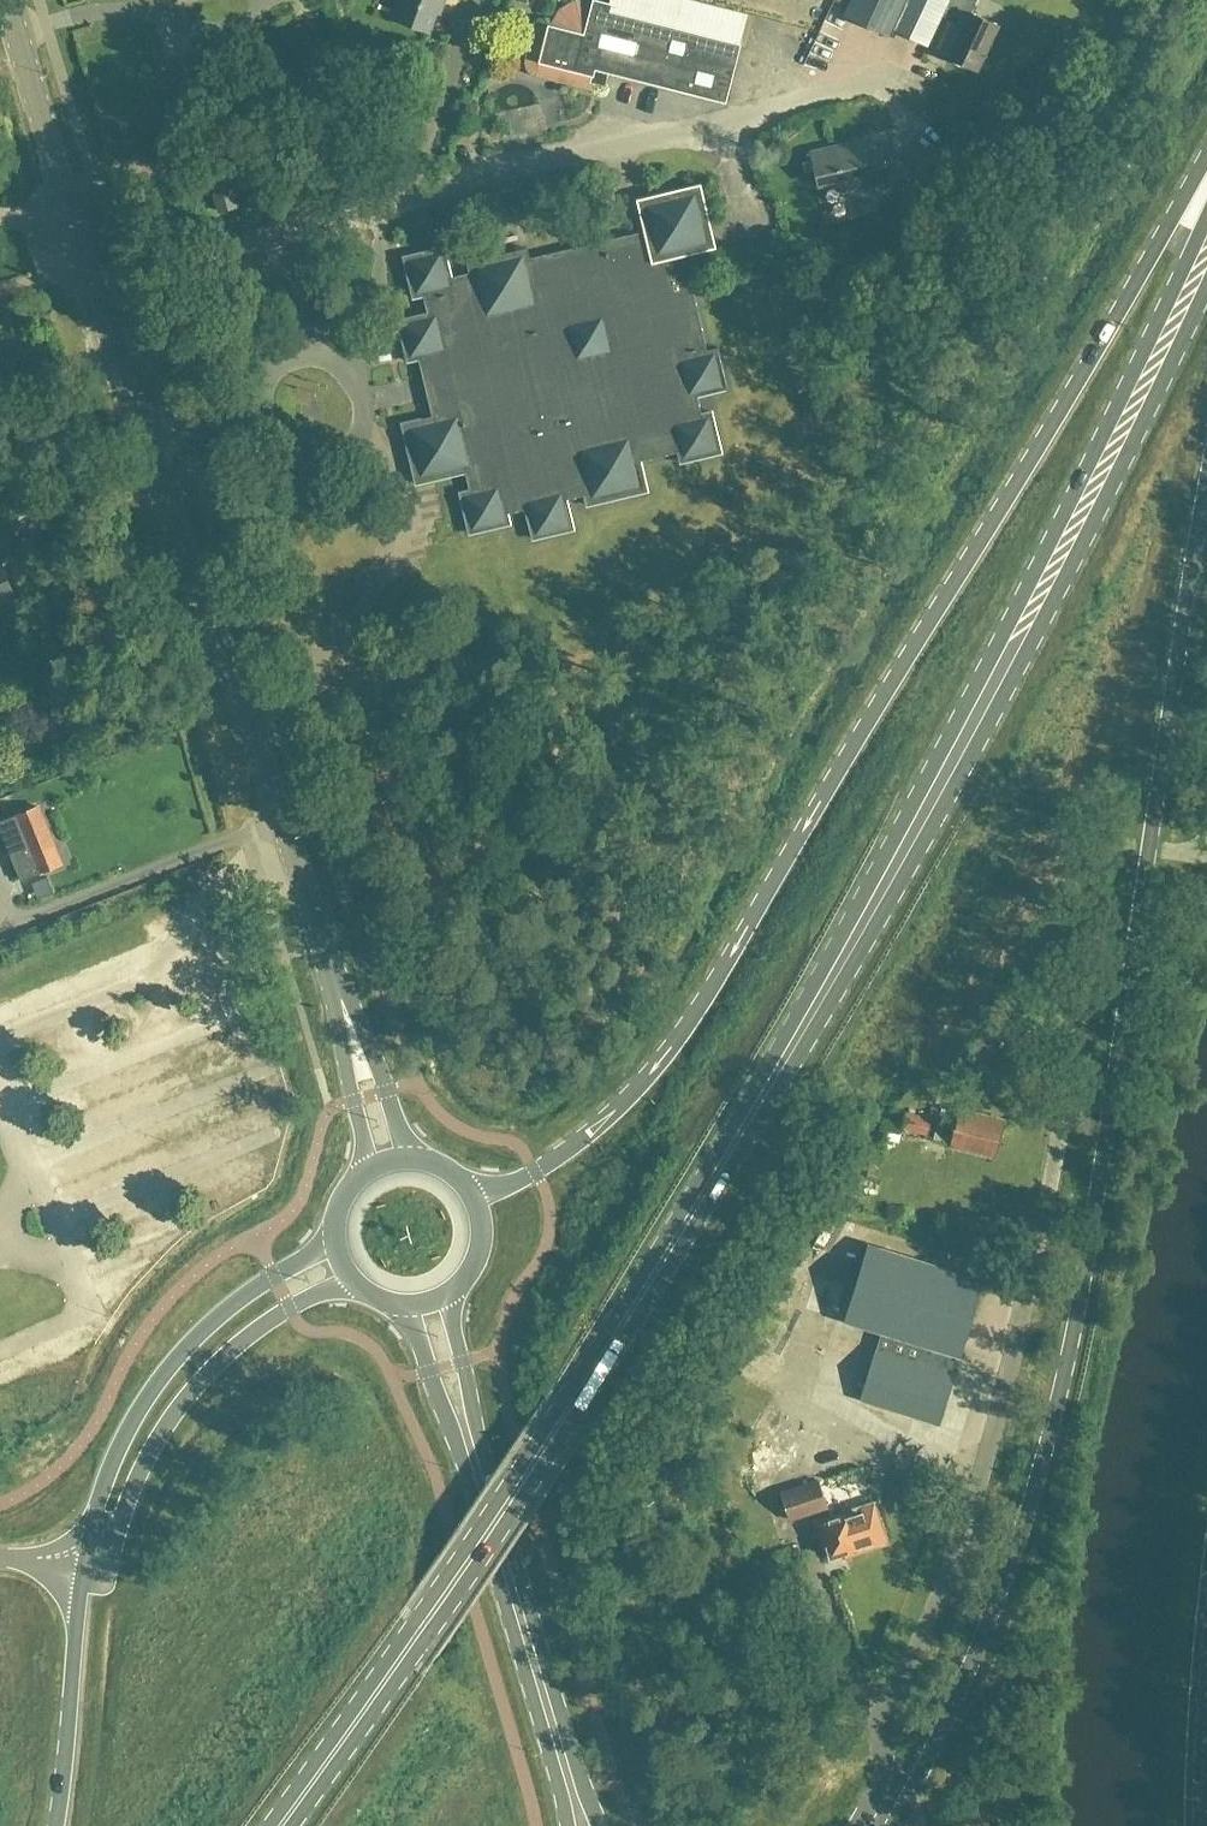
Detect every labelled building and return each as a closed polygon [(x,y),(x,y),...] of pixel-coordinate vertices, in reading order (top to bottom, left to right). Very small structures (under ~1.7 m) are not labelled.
[(431,31),(437,13),(440,14),(445,0),(401,0),(395,18),(431,31)] [(726,101),(748,14),(692,0),(610,0),(610,3),(597,0),(574,0),(561,8),(554,26),(534,21),(525,59),(525,66),(526,72),(533,76),(590,91),(592,83),(605,86),(609,72),(726,101)] [(978,0),(854,0),(846,16),(889,36),(891,30),(928,48),(942,17),(963,27),(949,58),(977,70),(997,25),(971,14),(978,0)] [(862,141),(811,154),(819,187),(840,182),(843,193),(889,182),(881,150),(865,154),(862,141)] [(228,169),(210,175),(221,212),(238,207),(228,169)] [(445,248),(403,258),(413,301),(423,299),(427,315),(398,322),(408,363),(418,360),(432,417),(402,425),(416,485),(465,474),(470,491),(460,493),(470,535),(512,525),(509,515),(526,511),(533,541),(575,531),(568,501),(585,497),(587,507),(649,492),(642,462),(678,453),(680,463),(723,453),(713,412),(703,414),(699,398),(728,391),(718,348),(708,350),(685,255),(715,248),(700,187),(638,201),(646,231),(531,259),(528,248),(466,263),(469,274),(452,278),(445,248)] [(16,598),(0,560),(0,605),(16,598)] [(0,823),(0,829),(20,880),(62,863),(40,807),(0,823)] [(928,1135),(931,1124),(932,1118),(891,1108),(888,1122),(882,1121),(879,1138),(898,1142),(901,1128),(928,1135)] [(943,1111),(937,1137),(954,1141),(953,1146),(994,1156),(1003,1120),(962,1110),(961,1115),(943,1111)] [(868,1247),(845,1320),(882,1331),(862,1396),(940,1420),(983,1282),(868,1247)] [(781,1494),(790,1521),(828,1508),(818,1481),(781,1494)] [(817,1522),(829,1561),(887,1542),(874,1503),(817,1522)]
